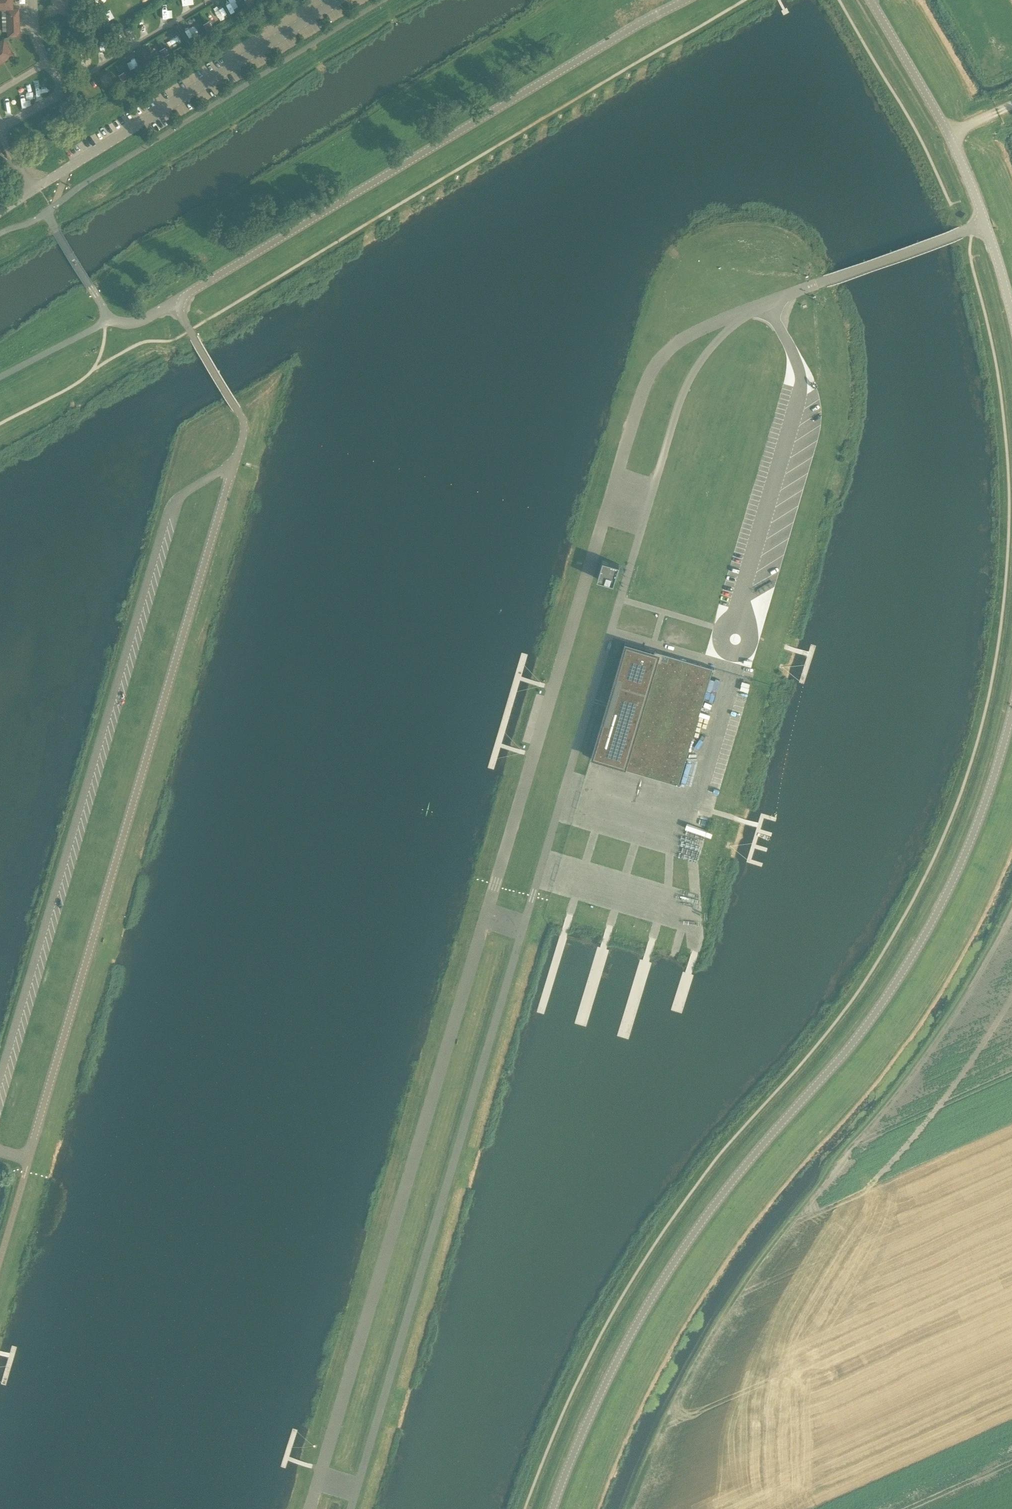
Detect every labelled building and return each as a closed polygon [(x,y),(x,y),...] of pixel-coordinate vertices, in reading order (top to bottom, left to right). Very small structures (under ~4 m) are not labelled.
[(12,0),(0,0),(0,9),(1,9),(1,28),(6,28),(7,37),(19,36),(18,7),(12,7),(12,0)] [(204,24),(208,31),(213,27),(209,21),(204,24)] [(0,40),(0,62),(13,54),(3,38),(0,40)] [(160,50),(164,57),(169,54),(165,47),(160,50)] [(118,75),(123,82),(128,78),(124,71),(118,75)] [(613,583),(619,564),(602,559),(597,578),(613,583)] [(625,641),(590,758),(678,784),(713,667),(625,641)]
